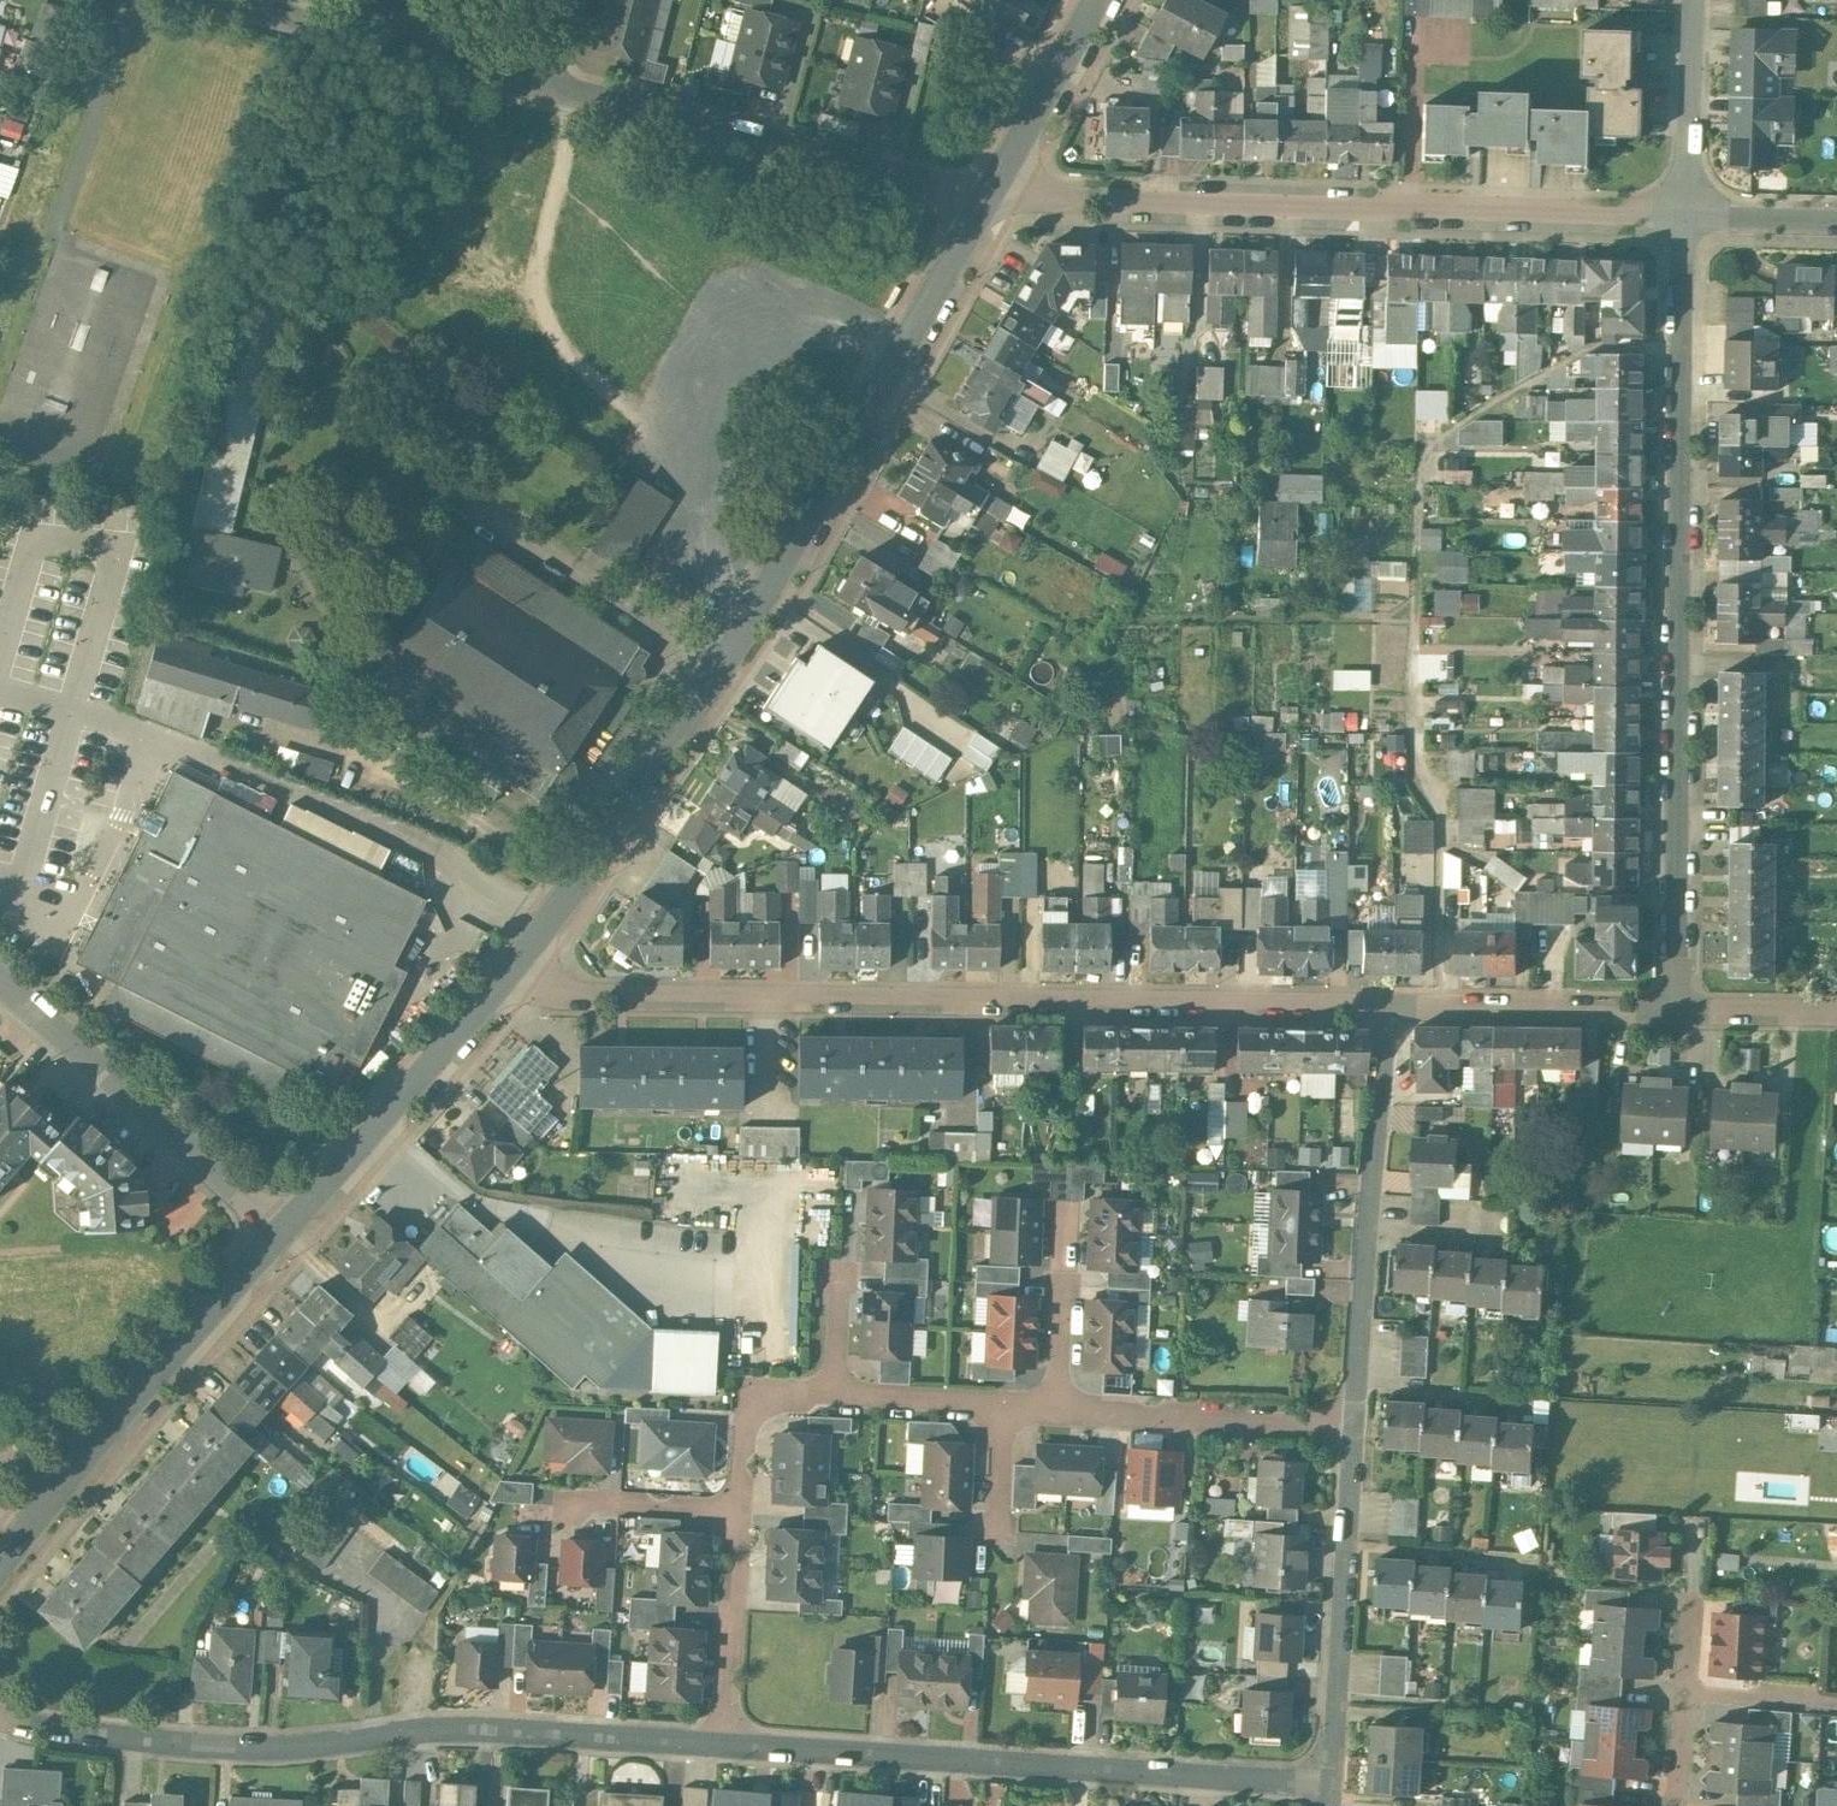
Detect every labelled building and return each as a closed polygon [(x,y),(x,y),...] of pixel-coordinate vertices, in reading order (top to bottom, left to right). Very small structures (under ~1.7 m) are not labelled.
[(605,15),(648,26),(655,0),(608,0),(605,15)] [(733,1),(770,11),(773,0),(733,0),(733,1)] [(956,1),(970,9),(971,7),(984,15),(983,16),(985,17),(995,22),(995,23),(997,24),(997,22),(1015,32),(1016,30),(1032,0),(957,0),(956,1)] [(1196,0),(1166,0),(1149,29),(1175,44),(1201,58),(1225,16),(1196,0)] [(1250,2),(1276,11),(1277,0),(1250,0),(1250,2)] [(1402,16),(1458,18),(1458,0),(1403,0),(1402,16)] [(1458,18),(1471,18),(1472,0),(1458,0),(1458,18)] [(1529,6),(1568,7),(1599,8),(1599,0),(1529,0),(1529,6)] [(1735,15),(1767,16),(1767,0),(1735,0),(1735,15)] [(66,10),(46,3),(35,33),(36,33),(55,40),(56,40),(66,10)] [(1307,5),(1291,4),(1289,55),(1303,55),(1304,53),(1326,54),(1327,23),(1326,23),(1327,8),(1307,7),(1307,5)] [(796,23),(748,10),(740,43),(788,55),(796,23)] [(648,26),(605,15),(596,48),(619,54),(640,59),(640,58),(648,26)] [(933,27),(919,23),(916,33),(931,36),(933,27)] [(1175,44),(1149,29),(1134,57),(1166,62),(1175,44)] [(1008,44),(983,30),(975,44),(1000,58),(1008,44)] [(1590,78),(1628,79),(1632,79),(1634,31),(1585,30),(1584,77),(1590,78)] [(1796,33),(1735,31),(1733,97),(1776,98),(1777,63),(1795,64),(1796,33)] [(697,33),(691,59),(712,63),(717,38),(697,33)] [(931,36),(916,33),(910,60),(924,63),(931,36)] [(906,51),(858,38),(850,71),(898,83),(906,51)] [(788,55),(740,43),(732,74),(732,75),(752,81),(780,88),(788,55)] [(1244,45),(1223,45),(1222,78),(1240,78),(1241,59),(1244,59),(1244,45)] [(0,53),(0,70),(5,71),(10,56),(0,53)] [(668,65),(640,58),(640,59),(619,54),(614,71),(663,84),(668,65)] [(1256,80),(1269,82),(1274,57),(1260,55),(1256,80)] [(1380,59),(1359,58),(1358,90),(1358,91),(1375,92),(1375,77),(1379,73),(1380,59)] [(732,74),(710,69),(707,84),(749,95),(752,81),(732,75),(732,74)] [(898,83),(850,71),(841,104),(889,116),(898,83)] [(1160,78),(1130,74),(1127,91),(1157,95),(1160,78)] [(1326,78),(1309,77),(1308,96),(1325,97),(1326,89),(1326,78)] [(1628,79),(1590,78),(1589,111),(1590,136),(1642,137),(1643,89),(1628,88),(1628,79)] [(1212,80),(1188,79),(1188,91),(1197,91),(1197,90),(1212,90),(1212,85),(1212,80)] [(1293,84),(1274,84),(1274,87),(1273,94),(1293,94),(1293,84)] [(1262,119),(1242,119),(1241,159),(1272,160),(1273,94),(1274,87),(1257,87),(1256,110),(1262,119)] [(1358,90),(1326,89),(1325,97),(1323,162),(1356,163),(1358,91),(1358,90)] [(1201,117),(1180,117),(1180,126),(1179,157),(1210,158),(1212,90),(1197,90),(1197,91),(1197,107),(1201,117)] [(1222,90),(1212,90),(1210,158),(1241,159),(1242,119),(1224,118),(1228,108),(1229,91),(1222,90)] [(1391,124),(1371,123),(1375,117),(1375,92),(1358,91),(1356,163),(1390,164),(1391,124)] [(1473,107),(1471,145),(1530,147),(1531,140),(1532,110),(1532,93),(1483,92),(1483,107),(1473,107)] [(1312,121),(1287,120),(1287,116),(1292,110),(1293,94),(1273,94),(1272,160),(1323,162),(1325,97),(1308,96),(1308,111),(1312,116),(1312,121)] [(1776,98),(1733,97),(1731,164),(1774,165),(1775,128),(1793,129),(1794,99),(1776,98)] [(1471,145),(1473,107),(1423,105),(1422,154),(1470,155),(1471,145)] [(1148,109),(1107,108),(1106,153),(1147,154),(1148,109)] [(1590,136),(1589,111),(1532,110),(1531,140),(1542,140),(1541,163),(1589,165),(1590,136)] [(823,114),(819,128),(828,131),(832,116),(823,114)] [(859,123),(832,116),(828,131),(855,138),(859,123)] [(1180,126),(1160,126),(1159,156),(1179,157),(1180,126)] [(1092,246),(1046,245),(1012,301),(1048,323),(1057,310),(1065,315),(1075,298),(1090,298),(1092,246)] [(1157,246),(1123,245),(1121,317),(1155,318),(1156,291),(1157,246)] [(1191,247),(1157,246),(1156,291),(1163,291),(1162,318),(1189,319),(1191,247)] [(1244,249),(1210,248),(1208,319),(1233,320),(1234,293),(1243,293),(1244,249)] [(1276,250),(1244,249),(1243,293),(1250,293),(1275,293),(1276,250)] [(1330,251),(1295,250),(1293,322),(1316,323),(1320,295),(1329,296),(1330,251)] [(1363,252),(1330,251),(1329,296),(1337,296),(1333,323),(1346,323),(1361,324),(1363,252)] [(1376,252),(1363,252),(1361,324),(1374,324),(1375,294),(1376,252)] [(1387,253),(1376,252),(1375,294),(1386,295),(1387,253)] [(1421,254),(1387,253),(1386,295),(1385,325),(1405,325),(1406,310),(1401,298),(1420,298),(1421,254)] [(1455,255),(1421,254),(1420,298),(1440,299),(1435,310),(1434,326),(1438,326),(1453,326),(1455,255)] [(1488,256),(1455,255),(1453,326),(1467,327),(1471,327),(1472,313),(1466,299),(1486,300),(1488,256)] [(1521,257),(1488,256),(1486,300),(1507,301),(1500,314),(1500,328),(1503,328),(1519,328),(1521,257)] [(1553,257),(1521,257),(1519,328),(1537,329),(1537,314),(1532,301),(1552,302),(1553,257)] [(1586,258),(1553,257),(1552,302),(1572,302),(1565,317),(1565,330),(1584,330),(1584,297),(1586,258)] [(1625,259),(1586,258),(1584,297),(1604,297),(1643,298),(1644,296),(1637,296),(1638,286),(1644,286),(1644,260),(1625,260),(1625,259)] [(1836,266),(1780,265),(1778,329),(1798,330),(1799,309),(1814,309),(1813,316),(1835,317),(1836,266)] [(280,548),(229,536),(287,294),(250,286),(180,580),(241,595),(244,585),(270,591),(280,548)] [(1275,293),(1250,293),(1248,332),(1273,332),(1275,293)] [(1755,297),(1728,296),(1727,324),(1729,324),(1753,325),(1755,297)] [(1643,298),(1604,297),(1603,341),(1617,341),(1624,333),(1643,333),(1643,298)] [(1420,298),(1401,298),(1406,310),(1405,325),(1385,325),(1385,340),(1419,341),(1420,298)] [(1048,323),(1012,301),(997,325),(1033,347),(1048,323)] [(1316,323),(1293,322),(1300,336),(1326,337),(1326,323),(1316,323)] [(1361,324),(1346,323),(1346,341),(1361,341),(1361,324)] [(1753,325),(1729,324),(1729,340),(1753,340),(1753,325)] [(1033,347),(997,325),(980,353),(1016,375),(1033,347)] [(1453,326),(1438,326),(1438,340),(1452,341),(1453,326)] [(1467,327),(1453,326),(1452,341),(1467,341),(1467,327)] [(1519,328),(1503,328),(1503,342),(1518,343),(1519,328)] [(1537,329),(1519,328),(1518,343),(1517,380),(1540,368),(1540,356),(1541,344),(1536,344),(1537,329)] [(1729,340),(1728,340),(1728,385),(1756,386),(1756,387),(1779,388),(1780,341),(1753,340),(1729,340)] [(1300,350),(1284,349),(1283,360),(1283,383),(1295,383),(1300,383),(1300,350)] [(1643,352),(1588,353),(1570,364),(1570,374),(1581,374),(1600,374),(1600,385),(1643,386),(1643,352)] [(1016,375),(980,353),(954,397),(961,401),(956,410),(992,431),(1015,392),(1023,378),(1016,375)] [(1279,357),(1258,356),(1257,384),(1283,385),(1283,383),(1283,360),(1279,360),(1279,357)] [(1551,356),(1540,356),(1540,368),(1550,362),(1551,356)] [(1120,362),(1106,362),(1105,389),(1119,389),(1120,362)] [(1570,364),(1553,374),(1553,387),(1580,387),(1580,379),(1581,379),(1581,374),(1570,374),(1570,364)] [(1224,367),(1197,366),(1197,397),(1212,397),(1223,397),(1224,367)] [(1050,394),(1023,378),(1015,392),(1042,408),(1050,394)] [(1295,383),(1283,383),(1283,385),(1283,392),(1295,392),(1295,383)] [(1643,386),(1600,385),(1600,408),(1587,402),(1569,402),(1569,407),(1569,421),(1643,420),(1643,386)] [(1432,392),(1417,392),(1417,416),(1431,417),(1432,392)] [(1066,403),(1050,394),(1042,408),(1057,417),(1066,403)] [(1212,397),(1197,397),(1197,407),(1212,407),(1212,397)] [(1550,398),(1532,398),(1532,420),(1568,421),(1569,420),(1569,421),(1569,407),(1550,406),(1550,398)] [(1799,404),(1768,404),(1768,417),(1768,418),(1789,419),(1789,422),(1799,422),(1799,404)] [(1763,415),(1722,415),(1722,445),(1789,445),(1789,422),(1789,419),(1768,418),(1768,417),(1763,417),(1763,415)] [(1504,420),(1475,420),(1460,429),(1460,445),(1504,445),(1504,420)] [(1643,420),(1569,421),(1569,420),(1568,421),(1568,440),(1596,440),(1599,443),(1599,453),(1642,452),(1643,420)] [(1081,442),(1071,436),(1066,446),(1076,452),(1081,442)] [(961,449),(940,437),(936,444),(929,440),(913,467),(980,505),(988,492),(963,478),(969,468),(975,472),(979,465),(960,455),(961,449)] [(1066,446),(1051,437),(1035,465),(1061,479),(1076,452),(1066,446)] [(1789,445),(1722,445),(1721,475),(1762,475),(1762,457),(1789,458),(1789,445)] [(1803,457),(1803,445),(1789,445),(1789,458),(1803,457)] [(1642,452),(1599,453),(1599,472),(1586,467),(1569,467),(1569,473),(1569,484),(1642,485),(1642,452)] [(980,505),(913,467),(897,494),(905,499),(900,508),(917,518),(924,518),(941,527),(945,520),(941,517),(947,506),(972,521),(980,505)] [(1472,470),(1446,470),(1445,484),(1472,484),(1472,470)] [(1564,472),(1526,472),(1526,484),(1527,484),(1569,484),(1569,473),(1564,473),(1564,472)] [(1827,474),(1802,474),(1802,486),(1827,487),(1827,474)] [(624,566),(667,498),(631,475),(587,543),(624,566)] [(1324,479),(1297,479),(1297,507),(1323,507),(1324,479)] [(1569,484),(1527,484),(1527,499),(1555,499),(1555,493),(1568,494),(1569,484)] [(1642,485),(1569,484),(1568,494),(1568,505),(1586,505),(1599,499),(1599,519),(1642,519),(1642,485)] [(1803,487),(1786,487),(1786,499),(1803,499),(1803,487)] [(1007,503),(988,492),(980,505),(1000,517),(1007,503)] [(1763,499),(1722,498),(1721,527),(1787,528),(1787,516),(1763,516),(1763,499)] [(1294,503),(1261,501),(1258,565),(1290,566),(1294,503)] [(1817,509),(1799,510),(1799,528),(1817,528),(1817,509)] [(1642,519),(1599,519),(1598,539),(1586,533),(1568,533),(1568,551),(1641,552),(1642,519)] [(988,537),(1013,550),(1021,534),(996,521),(988,537)] [(573,604),(451,524),(427,561),(410,550),(394,575),(408,584),(399,598),(406,602),(407,600),(421,609),(389,659),(388,659),(369,688),(375,693),(376,692),(469,755),(461,767),(498,791),(506,779),(509,781),(547,806),(554,804),(568,783),(568,782),(573,781),(571,772),(566,773),(560,770),(621,677),(620,676),(639,647),(573,604)] [(1787,528),(1721,527),(1721,558),(1762,559),(1762,541),(1787,541),(1787,528)] [(1799,528),(1787,528),(1787,541),(1818,542),(1818,528),(1799,528)] [(1343,576),(1408,573),(1407,557),(1366,559),(1365,534),(1341,535),(1343,576)] [(958,552),(932,537),(925,550),(950,564),(958,552)] [(950,564),(925,550),(916,566),(941,580),(950,564)] [(1467,550),(1440,550),(1439,581),(1467,581),(1467,550)] [(1101,551),(1093,565),(1119,581),(1126,565),(1101,551)] [(1641,552),(1568,551),(1568,570),(1585,570),(1598,564),(1598,585),(1641,585),(1641,552)] [(891,573),(861,555),(849,574),(917,616),(921,610),(927,601),(888,577),(891,573)] [(1789,559),(1769,559),(1769,570),(1788,570),(1789,559)] [(917,616),(849,574),(836,595),(866,613),(868,610),(907,634),(910,630),(917,616)] [(1762,583),(1721,583),(1720,612),(1786,613),(1787,601),(1762,600),(1762,583)] [(1641,585),(1598,585),(1598,604),(1585,600),(1568,600),(1568,619),(1641,618),(1641,585)] [(1476,612),(1477,588),(1432,587),(1432,611),(1476,612)] [(1809,601),(1787,601),(1786,613),(1804,613),(1809,613),(1809,601)] [(934,618),(921,610),(917,616),(930,624),(934,618)] [(1786,613),(1720,612),(1720,642),(1761,642),(1761,625),(1786,625),(1786,613)] [(940,627),(954,634),(961,620),(947,613),(940,627)] [(1804,613),(1786,613),(1786,625),(1786,634),(1804,634),(1804,613)] [(930,624),(917,616),(910,630),(933,644),(940,631),(930,624)] [(1445,617),(1421,617),(1420,629),(1445,630),(1445,617)] [(1641,618),(1568,619),(1548,618),(1547,638),(1597,639),(1597,651),(1598,651),(1598,652),(1640,651),(1641,618)] [(889,635),(866,621),(849,647),(872,662),(881,647),(889,635)] [(313,640),(308,630),(297,630),(291,640),(297,649),(308,649),(313,640)] [(244,667),(172,645),(174,637),(158,632),(146,674),(149,675),(220,697),(225,680),(238,685),(244,667)] [(1812,638),(1786,638),(1786,654),(1812,655),(1812,638)] [(796,657),(785,674),(762,708),(777,718),(827,750),(839,732),(843,735),(853,719),(877,683),(819,644),(806,664),(796,657)] [(904,662),(881,647),(872,662),(894,677),(904,662)] [(1640,651),(1598,652),(1597,670),(1584,665),(1567,665),(1567,684),(1640,684),(1640,651)] [(1567,665),(1536,665),(1536,683),(1567,684),(1567,665)] [(1329,667),(1330,687),(1366,686),(1365,666),(1329,667)] [(324,691),(244,667),(238,685),(225,680),(220,697),(149,675),(136,710),(207,738),(211,730),(205,727),(211,708),(230,714),(234,701),(314,725),(324,691)] [(1768,706),(1788,704),(1785,668),(1765,670),(1768,706)] [(1765,671),(1722,671),(1721,697),(1764,698),(1765,671)] [(1536,683),(1535,683),(1535,693),(1544,693),(1544,698),(1566,698),(1567,684),(1536,683)] [(1640,684),(1567,684),(1566,698),(1566,701),(1584,701),(1597,696),(1597,717),(1640,717),(1640,684)] [(1764,698),(1721,697),(1721,724),(1764,724),(1764,698)] [(1465,699),(1437,699),(1437,710),(1465,710),(1465,699)] [(1346,712),(1333,712),(1334,731),(1345,731),(1346,712)] [(1284,746),(1283,729),(1272,729),(1272,713),(1249,713),(1251,747),(1284,746)] [(1640,717),(1597,717),(1596,737),(1583,732),(1566,731),(1566,749),(1639,750),(1640,717)] [(1020,720),(1009,736),(1026,747),(1036,731),(1020,720)] [(936,780),(952,755),(902,722),(886,747),(936,780)] [(1764,724),(1721,724),(1721,750),(1764,751),(1764,724)] [(959,750),(982,767),(998,746),(976,729),(959,750)] [(1566,731),(1538,731),(1538,751),(1561,751),(1566,751),(1566,749),(1566,731)] [(1467,733),(1441,733),(1441,747),(1467,747),(1467,733)] [(808,756),(780,737),(770,751),(798,770),(808,756)] [(746,745),(738,757),(732,753),(715,779),(787,826),(796,813),(793,811),(804,794),(781,778),(780,779),(761,766),(767,758),(746,745)] [(1476,750),(1451,749),(1450,776),(1476,776),(1476,750)] [(1639,750),(1566,749),(1566,751),(1561,751),(1561,770),(1596,770),(1596,782),(1639,782),(1639,750)] [(1764,751),(1721,750),(1721,777),(1764,777),(1764,751)] [(333,762),(297,751),(292,769),(328,780),(333,762)] [(278,825),(170,772),(144,826),(76,963),(117,983),(104,1009),(276,1094),(286,1073),(325,1092),(341,1060),(355,1067),(400,977),(387,970),(419,904),(376,883),(392,852),(289,802),(278,825)] [(1764,777),(1721,777),(1720,803),(1763,804),(1764,777)] [(715,779),(698,803),(718,816),(720,824),(741,837),(744,833),(739,830),(746,818),(771,834),(773,831),(786,840),(793,830),(787,826),(715,779)] [(1639,782),(1596,782),(1596,793),(1581,793),(1581,798),(1566,798),(1565,804),(1565,818),(1639,819),(1639,782)] [(890,783),(884,795),(899,803),(905,792),(890,783)] [(1495,787),(1460,787),(1460,817),(1495,818),(1495,787)] [(1148,804),(1133,803),(1132,857),(1148,858),(1148,804)] [(1565,804),(1530,804),(1530,818),(1534,818),(1565,818),(1565,804)] [(701,854),(716,830),(686,812),(671,836),(701,854)] [(1495,818),(1460,817),(1459,841),(1484,841),(1484,827),(1495,827),(1495,818)] [(1565,818),(1534,818),(1534,827),(1544,827),(1544,830),(1550,830),(1551,831),(1565,831),(1565,818)] [(1639,819),(1565,818),(1565,831),(1565,836),(1582,836),(1595,828),(1595,849),(1638,849),(1639,819)] [(1433,852),(1433,820),(1402,821),(1402,852),(1433,852)] [(1758,823),(1730,824),(1730,841),(1759,839),(1758,823)] [(1776,843),(1732,843),(1732,869),(1775,870),(1776,843)] [(668,848),(640,891),(667,908),(695,866),(668,848)] [(1462,856),(1445,848),(1445,886),(1462,887),(1462,856)] [(1638,849),(1595,849),(1595,863),(1565,862),(1565,875),(1581,883),(1638,883),(1638,849)] [(1346,866),(1346,852),(1327,852),(1327,899),(1328,899),(1328,922),(1346,923),(1346,895),(1346,866)] [(1021,854),(998,853),(998,873),(1000,873),(999,897),(1020,897),(1021,854)] [(1527,876),(1496,853),(1486,867),(1517,889),(1527,876)] [(1037,854),(1021,854),(1020,897),(1036,898),(1037,854)] [(1186,854),(1170,854),(1170,869),(1185,869),(1186,854)] [(1241,858),(1221,858),(1221,887),(1240,888),(1241,858)] [(910,862),(894,862),(895,894),(910,894),(910,862)] [(927,863),(910,862),(910,894),(926,894),(927,863)] [(799,897),(798,863),(774,864),(775,893),(779,893),(778,897),(799,897)] [(1103,864),(1085,864),(1084,897),(1103,897),(1103,864)] [(1367,894),(1367,866),(1346,866),(1346,895),(1367,894)] [(1191,868),(1190,892),(1213,893),(1214,869),(1191,868)] [(1170,882),(1130,882),(1130,908),(1150,908),(1151,896),(1177,897),(1185,897),(1185,869),(1170,869),(1170,882)] [(1775,870),(1732,869),(1732,895),(1775,896),(1775,870)] [(998,875),(977,875),(977,895),(974,895),(974,925),(964,924),(964,968),(998,969),(999,897),(1000,873),(998,873),(998,875)] [(957,875),(937,875),(936,895),(932,895),(931,924),(955,924),(957,924),(957,875)] [(1553,877),(1539,877),(1539,890),(1552,890),(1553,877)] [(737,879),(711,889),(711,919),(736,920),(737,879)] [(1240,888),(1221,887),(1221,899),(1219,899),(1218,926),(1218,928),(1241,929),(1242,888),(1240,888)] [(1261,888),(1242,888),(1241,929),(1260,929),(1260,928),(1286,928),(1286,899),(1260,899),(1261,888)] [(1517,889),(1516,890),(1516,912),(1516,922),(1517,922),(1530,922),(1531,890),(1517,889)] [(1539,890),(1531,890),(1530,922),(1574,923),(1574,890),(1552,890),(1539,890)] [(667,908),(640,891),(608,941),(644,964),(646,962),(681,963),(680,921),(674,921),(674,913),(667,908)] [(775,893),(753,892),(753,920),(778,920),(778,897),(779,893),(775,893)] [(846,894),(822,893),(822,921),(846,921),(846,894)] [(890,894),(863,894),(863,922),(889,922),(890,894)] [(1424,896),(1393,895),(1393,924),(1411,924),(1411,929),(1423,929),(1424,896)] [(1620,902),(1609,895),(1592,895),(1591,903),(1598,903),(1597,927),(1608,927),(1609,936),(1638,936),(1638,902),(1620,902)] [(1775,896),(1732,895),(1731,922),(1775,922),(1775,896)] [(1067,896),(1041,896),(1039,969),(1074,970),(1075,926),(1067,926),(1067,896)] [(1177,897),(1151,896),(1150,908),(1150,933),(1149,970),(1184,970),(1185,926),(1177,926),(1177,897)] [(1084,897),(1083,925),(1108,925),(1109,897),(1103,897),(1084,897)] [(1219,899),(1193,898),(1193,926),(1218,926),(1219,899)] [(1327,899),(1303,899),(1302,928),(1294,928),(1293,972),(1327,972),(1328,922),(1328,899),(1327,899)] [(1150,908),(1130,908),(1130,933),(1150,933),(1150,908)] [(1516,912),(1492,912),(1492,930),(1517,931),(1517,922),(1516,922),(1516,912)] [(736,920),(711,919),(710,964),(745,964),(746,920),(736,920)] [(753,920),(746,920),(745,964),(778,965),(778,920),(753,920)] [(856,922),(846,921),(822,921),(821,965),(856,966),(856,922)] [(863,922),(856,922),(856,966),(889,966),(889,922),(863,922)] [(1775,922),(1731,922),(1731,948),(1775,948),(1775,922)] [(1393,924),(1375,923),(1375,929),(1361,929),(1361,973),(1392,973),(1393,924)] [(955,924),(931,924),(930,968),(964,968),(964,924),(957,924),(955,924)] [(1411,924),(1393,924),(1392,973),(1423,973),(1423,929),(1411,929),(1411,924)] [(1108,925),(1083,925),(1075,926),(1074,970),(1108,969),(1108,925)] [(1193,926),(1185,926),(1184,970),(1218,971),(1218,928),(1218,926),(1193,926)] [(1286,928),(1260,928),(1260,929),(1259,971),(1293,972),(1294,928),(1286,928)] [(1486,930),(1457,930),(1456,974),(1486,974),(1486,930)] [(1492,930),(1486,930),(1486,974),(1516,975),(1517,931),(1492,930)] [(1609,936),(1579,935),(1578,976),(1617,976),(1618,973),(1637,973),(1637,949),(1630,949),(1630,938),(1637,938),(1638,936),(1609,936)] [(1775,948),(1731,948),(1731,974),(1774,975),(1775,948)] [(80,971),(76,974),(89,996),(93,994),(87,984),(89,983),(85,977),(83,978),(80,971)] [(1023,1027),(989,1026),(989,1071),(1023,1071),(1023,1027)] [(1058,1027),(1023,1027),(1023,1071),(1058,1072),(1058,1027)] [(1115,1028),(1082,1027),(1082,1071),(1095,1072),(1095,1067),(1115,1067),(1115,1028)] [(1461,1027),(1417,1027),(1417,1066),(1419,1066),(1419,1091),(1450,1091),(1450,1066),(1461,1066),(1461,1057),(1470,1057),(1473,1055),(1473,1066),(1476,1066),(1476,1090),(1495,1091),(1495,1083),(1495,1066),(1496,1027),(1495,1027),(1473,1027),(1473,1029),(1461,1029),(1461,1027)] [(1517,1028),(1496,1027),(1495,1066),(1505,1066),(1517,1066),(1517,1028)] [(1147,1028),(1115,1028),(1115,1067),(1147,1068),(1147,1028)] [(1179,1029),(1147,1028),(1147,1068),(1178,1068),(1179,1029)] [(1539,1028),(1517,1028),(1517,1066),(1528,1067),(1538,1067),(1539,1028)] [(1561,1028),(1539,1028),(1538,1067),(1560,1067),(1561,1028)] [(1583,1028),(1561,1028),(1560,1067),(1582,1067),(1582,1058),(1583,1028)] [(1212,1029),(1179,1029),(1178,1068),(1212,1069),(1212,1029)] [(1269,1030),(1236,1029),(1236,1069),(1269,1069),(1269,1030)] [(1301,1030),(1269,1030),(1269,1069),(1301,1070),(1301,1030)] [(1334,1031),(1301,1030),(1301,1070),(1333,1070),(1334,1031)] [(1367,1031),(1334,1031),(1333,1070),(1366,1071),(1367,1031)] [(880,1096),(881,1036),(800,1036),(800,1096),(880,1096)] [(961,1097),(961,1037),(881,1036),(880,1096),(961,1097)] [(1661,1043),(1651,1042),(1650,1062),(1659,1062),(1661,1043)] [(1670,1044),(1661,1043),(1659,1062),(1669,1063),(1670,1044)] [(661,1105),(662,1047),(581,1046),(581,1105),(661,1105)] [(741,1106),(742,1047),(662,1047),(661,1105),(741,1106)] [(1751,1049),(1741,1048),(1740,1067),(1749,1068),(1751,1049)] [(1761,1049),(1751,1049),(1749,1068),(1759,1069),(1761,1049)] [(534,1052),(492,1100),(510,1115),(529,1133),(553,1106),(537,1092),(555,1071),(534,1052)] [(1596,1058),(1582,1058),(1582,1067),(1582,1096),(1596,1096),(1596,1058)] [(78,1114),(20,1064),(4,1083),(10,1088),(14,1084),(28,1097),(24,1101),(32,1108),(36,1103),(50,1116),(47,1120),(52,1125),(61,1133),(78,1114)] [(1508,1083),(1495,1083),(1495,1091),(1494,1107),(1516,1107),(1517,1066),(1505,1066),(1505,1073),(1508,1073),(1508,1083)] [(1505,1066),(1495,1066),(1495,1083),(1508,1083),(1508,1073),(1505,1073),(1505,1066)] [(1538,1067),(1528,1067),(1528,1073),(1525,1073),(1525,1083),(1538,1083),(1538,1067)] [(1658,1077),(1643,1076),(1643,1077),(1638,1076),(1637,1086),(1627,1085),(1624,1138),(1654,1140),(1658,1077)] [(1673,1078),(1658,1077),(1654,1140),(1685,1142),(1688,1089),(1678,1089),(1678,1079),(1673,1078)] [(1728,1082),(1728,1092),(1717,1091),(1714,1143),(1744,1145),(1749,1083),(1733,1082),(1728,1082)] [(17,1167),(29,1152),(52,1125),(47,1120),(50,1116),(36,1103),(32,1108),(24,1101),(28,1097),(14,1084),(10,1088),(4,1083),(0,1088),(0,1151),(17,1167)] [(1768,1084),(1763,1084),(1749,1083),(1744,1145),(1775,1147),(1778,1095),(1768,1094),(1768,1084)] [(1208,1085),(1207,1144),(1223,1144),(1224,1085),(1208,1085)] [(1476,1090),(1465,1090),(1465,1106),(1494,1107),(1495,1091),(1476,1090)] [(1068,1095),(1052,1095),(1052,1129),(1068,1129),(1068,1127),(1068,1098),(1068,1095)] [(1081,1098),(1068,1098),(1068,1127),(1081,1128),(1081,1098)] [(1246,1101),(1224,1101),(1224,1136),(1245,1137),(1246,1101)] [(1444,1106),(1416,1106),(1415,1120),(1444,1120),(1444,1106)] [(498,1129),(476,1110),(442,1148),(477,1178),(494,1158),(498,1162),(512,1146),(508,1142),(510,1140),(498,1129)] [(52,1125),(29,1152),(59,1177),(53,1183),(55,1211),(77,1230),(84,1230),(84,1231),(84,1232),(144,1228),(144,1226),(143,1226),(142,1212),(148,1212),(146,1189),(141,1190),(140,1177),(140,1170),(140,1169),(139,1168),(138,1168),(106,1140),(108,1138),(91,1123),(89,1125),(79,1116),(78,1114),(61,1133),(52,1125)] [(529,1133),(510,1115),(498,1129),(510,1140),(508,1142),(512,1146),(518,1151),(532,1135),(529,1133)] [(800,1126),(740,1125),(740,1154),(799,1155),(800,1126)] [(976,1132),(945,1131),(945,1160),(975,1161),(976,1132)] [(1430,1134),(1430,1140),(1414,1139),(1412,1181),(1414,1181),(1441,1183),(1471,1184),(1472,1163),(1457,1162),(1458,1142),(1448,1141),(1449,1135),(1430,1134)] [(1318,1162),(1319,1145),(1296,1144),(1296,1161),(1318,1162)] [(0,1151),(0,1186),(17,1167),(0,1151)] [(889,1161),(845,1160),(844,1188),(861,1189),(861,1179),(888,1180),(889,1161)] [(1051,1163),(1032,1163),(1031,1180),(1050,1180),(1051,1163)] [(1068,1164),(1051,1163),(1050,1180),(1049,1199),(1066,1200),(1066,1199),(1067,1164),(1068,1164)] [(1104,1166),(1068,1164),(1066,1199),(1066,1200),(1083,1201),(1084,1182),(1103,1183),(1104,1166)] [(1185,1189),(1216,1190),(1217,1169),(1186,1167),(1185,1189)] [(1309,1171),(1275,1170),(1274,1190),(1308,1192),(1309,1171)] [(1441,1183),(1414,1181),(1413,1196),(1440,1198),(1441,1183)] [(915,1191),(871,1189),(869,1223),(914,1225),(915,1191)] [(1274,1190),(1272,1224),(1317,1226),(1318,1193),(1308,1192),(1274,1190)] [(1440,1198),(1413,1196),(1411,1223),(1439,1225),(1440,1198)] [(1039,1200),(995,1198),(994,1229),(1038,1231),(1039,1200)] [(1137,1202),(1093,1200),(1091,1234),(1136,1236),(1137,1202)] [(458,1203),(416,1250),(456,1285),(500,1323),(501,1324),(552,1266),(551,1266),(507,1227),(498,1238),(458,1203)] [(381,1219),(337,1267),(371,1298),(414,1249),(381,1219)] [(914,1225),(869,1223),(868,1257),(885,1258),(912,1259),(912,1258),(914,1225)] [(1317,1226),(1272,1224),(1271,1256),(1271,1258),(1299,1259),(1315,1260),(1317,1226)] [(1038,1231),(994,1229),(992,1260),(1037,1262),(1038,1231)] [(1136,1236),(1091,1234),(1090,1267),(1107,1268),(1134,1270),(1134,1268),(1136,1236)] [(1438,1246),(1400,1243),(1397,1289),(1435,1291),(1438,1250),(1438,1246)] [(1474,1253),(1438,1250),(1435,1291),(1435,1297),(1471,1299),(1474,1257),(1474,1253)] [(1299,1259),(1271,1258),(1271,1256),(1257,1256),(1256,1275),(1286,1277),(1299,1277),(1299,1259)] [(1508,1260),(1474,1257),(1471,1299),(1471,1304),(1505,1307),(1507,1265),(1508,1260)] [(912,1259),(885,1258),(884,1277),(927,1279),(928,1259),(912,1258),(912,1259)] [(1019,1267),(976,1264),(975,1281),(1018,1283),(1019,1267)] [(624,1330),(552,1265),(551,1266),(552,1266),(501,1324),(500,1323),(500,1324),(572,1388),(624,1330)] [(1544,1267),(1507,1265),(1505,1307),(1504,1311),(1541,1314),(1544,1267)] [(1134,1270),(1107,1268),(1106,1287),(1150,1289),(1151,1269),(1134,1268),(1134,1270)] [(927,1279),(884,1277),(883,1294),(910,1295),(910,1296),(926,1297),(927,1279)] [(1299,1277),(1286,1277),(1285,1293),(1315,1294),(1315,1278),(1299,1277)] [(1018,1283),(975,1281),(974,1297),(991,1297),(991,1296),(1018,1297),(1018,1283)] [(351,1313),(319,1285),(298,1308),(330,1337),(342,1324),(351,1314),(351,1313)] [(1150,1289),(1106,1287),(1106,1302),(1133,1303),(1133,1304),(1149,1305),(1150,1289)] [(883,1294),(866,1293),(865,1324),(909,1326),(910,1296),(910,1295),(883,1294)] [(1018,1297),(991,1296),(991,1297),(989,1330),(1034,1332),(1035,1298),(1018,1297)] [(1287,1300),(1250,1297),(1247,1344),(1310,1349),(1313,1315),(1286,1313),(1287,1300)] [(1106,1302),(1088,1301),(1087,1335),(1131,1337),(1133,1304),(1133,1303),(1106,1302)] [(330,1337),(298,1308),(278,1331),(312,1358),(322,1347),(330,1337)] [(433,1336),(408,1313),(389,1335),(414,1357),(433,1336)] [(385,1362),(342,1324),(330,1337),(362,1365),(374,1375),(385,1362)] [(909,1326),(865,1324),(863,1356),(880,1356),(908,1358),(908,1356),(909,1326)] [(1034,1332),(989,1330),(988,1362),(988,1364),(1012,1365),(1032,1366),(1034,1332)] [(312,1358),(278,1331),(274,1335),(307,1364),(312,1358)] [(307,1364),(274,1335),(254,1358),(286,1386),(294,1378),(307,1364)] [(1131,1337),(1087,1335),(1085,1368),(1103,1369),(1130,1370),(1130,1369),(1131,1337)] [(1428,1336),(1401,1335),(1400,1375),(1427,1376),(1428,1336)] [(362,1365),(330,1337),(322,1347),(323,1351),(364,1386),(374,1375),(362,1365)] [(1836,1348),(1792,1345),(1791,1372),(1810,1372),(1811,1364),(1835,1366),(1836,1348)] [(1768,1356),(1753,1354),(1752,1374),(1766,1375),(1768,1359),(1768,1356)] [(908,1358),(880,1356),(879,1382),(909,1384),(910,1357),(908,1356),(908,1358)] [(286,1386),(254,1358),(234,1380),(266,1409),(275,1400),(286,1386)] [(1768,1359),(1766,1375),(1766,1376),(1784,1377),(1786,1360),(1768,1359)] [(385,1362),(374,1375),(382,1381),(389,1374),(385,1370),(389,1365),(385,1362)] [(1012,1365),(988,1364),(988,1362),(970,1362),(970,1378),(1011,1380),(1012,1365)] [(1811,1364),(1810,1372),(1791,1372),(1790,1379),(1836,1382),(1836,1372),(1834,1371),(1835,1366),(1811,1364)] [(1130,1370),(1103,1369),(1102,1393),(1131,1394),(1132,1369),(1130,1369),(1130,1370)] [(382,1381),(374,1375),(364,1386),(374,1395),(384,1383),(382,1381)] [(327,1404),(299,1379),(294,1378),(286,1386),(314,1412),(318,1407),(322,1410),(327,1404)] [(266,1409),(234,1380),(231,1384),(263,1413),(266,1409)] [(263,1413),(231,1384),(209,1408),(250,1446),(267,1460),(269,1461),(278,1451),(276,1450),(252,1428),(249,1428),(263,1413)] [(314,1412),(286,1386),(275,1400),(289,1412),(290,1410),(305,1423),(314,1412)] [(1425,1402),(1388,1400),(1385,1447),(1422,1449),(1424,1407),(1425,1402)] [(342,1415),(327,1404),(322,1410),(318,1407),(314,1412),(324,1420),(333,1426),(342,1415)] [(669,1409),(626,1407),(625,1422),(645,1423),(645,1422),(668,1424),(669,1409)] [(1461,1409),(1424,1407),(1422,1449),(1421,1454),(1457,1457),(1460,1414),(1461,1409)] [(147,1480),(190,1515),(250,1446),(209,1408),(147,1480)] [(314,1412),(305,1423),(315,1431),(324,1420),(314,1412)] [(1497,1417),(1460,1414),(1457,1457),(1457,1461),(1493,1464),(1496,1421),(1497,1417)] [(851,1418),(808,1416),(807,1430),(851,1432),(851,1418)] [(333,1426),(324,1420),(315,1431),(324,1440),(335,1428),(333,1426)] [(610,1424),(549,1420),(547,1455),(570,1456),(570,1468),(607,1471),(610,1424)] [(951,1422),(908,1420),(907,1443),(926,1444),(926,1442),(950,1444),(951,1422)] [(1533,1424),(1496,1421),(1493,1464),(1493,1469),(1529,1471),(1533,1424)] [(668,1424),(645,1422),(645,1423),(643,1457),(667,1459),(666,1471),(703,1474),(709,1469),(710,1455),(711,1446),(710,1446),(711,1426),(668,1424)] [(1157,1447),(1158,1433),(1133,1432),(1132,1445),(1157,1447)] [(826,1436),(778,1433),(776,1469),(824,1472),(826,1436)] [(950,1444),(926,1442),(926,1444),(925,1474),(969,1476),(971,1445),(950,1444)] [(303,1468),(279,1445),(276,1450),(278,1451),(269,1461),(267,1460),(292,1480),(303,1468)] [(1069,1447),(1038,1445),(1037,1466),(1035,1489),(1066,1491),(1069,1447)] [(1101,1449),(1069,1447),(1066,1491),(1096,1493),(1098,1494),(1099,1470),(1101,1449)] [(1179,1453),(1131,1450),(1128,1498),(1146,1499),(1146,1502),(1175,1504),(1179,1453)] [(1303,1461),(1260,1459),(1259,1483),(1265,1484),(1264,1502),(1258,1502),(1257,1505),(1267,1505),(1299,1507),(1300,1507),(1302,1483),(1299,1483),(1300,1464),(1303,1465),(1303,1461)] [(1037,1466),(1015,1464),(1012,1507),(1034,1509),(1035,1489),(1037,1466)] [(824,1472),(776,1469),(775,1501),(804,1502),(823,1503),(823,1502),(824,1472)] [(1116,1471),(1099,1470),(1098,1494),(1096,1493),(1095,1513),(1113,1514),(1116,1471)] [(969,1476),(925,1474),(923,1505),(968,1507),(969,1476)] [(458,1479),(443,1500),(466,1516),(481,1495),(458,1479)] [(190,1515),(147,1480),(93,1542),(95,1545),(136,1578),(190,1515)] [(533,1483),(500,1480),(489,1501),(532,1504),(533,1483)] [(536,1483),(533,1497),(553,1501),(555,1486),(536,1483)] [(1419,1495),(1393,1493),(1391,1534),(1417,1535),(1419,1495)] [(1235,1502),(1204,1499),(1203,1515),(1233,1518),(1235,1502)] [(885,1500),(885,1517),(915,1517),(915,1500),(885,1500)] [(847,1503),(823,1502),(823,1503),(804,1502),(803,1516),(846,1518),(847,1503)] [(1299,1507),(1267,1505),(1266,1520),(1283,1521),(1298,1522),(1299,1507)] [(353,1527),(333,1512),(302,1555),(323,1570),(353,1527)] [(1657,1514),(1614,1512),(1613,1526),(1618,1531),(1656,1533),(1657,1514)] [(680,1519),(637,1516),(636,1532),(664,1534),(664,1533),(680,1534),(680,1519)] [(846,1518),(803,1516),(803,1531),(822,1532),(821,1533),(846,1534),(846,1518)] [(1266,1520),(1252,1519),(1252,1522),(1251,1536),(1258,1537),(1258,1534),(1282,1536),(1283,1521),(1266,1520)] [(1252,1522),(1229,1520),(1228,1535),(1251,1536),(1252,1522)] [(803,1531),(772,1529),(770,1563),(820,1565),(821,1533),(822,1532),(803,1531)] [(1656,1533),(1618,1531),(1616,1575),(1661,1578),(1662,1562),(1670,1563),(1671,1549),(1663,1549),(1664,1533),(1656,1533)] [(680,1534),(664,1533),(664,1534),(662,1566),(707,1569),(709,1535),(680,1534)] [(1282,1536),(1258,1534),(1258,1537),(1262,1537),(1260,1565),(1256,1564),(1255,1582),(1304,1586),(1307,1537),(1282,1536)] [(1112,1537),(1068,1535),(1067,1550),(1111,1553),(1112,1537)] [(533,1538),(498,1536),(497,1555),(492,1559),(491,1569),(495,1573),(495,1577),(529,1579),(530,1579),(531,1563),(533,1564),(533,1562),(534,1545),(533,1545),(533,1538)] [(967,1539),(917,1536),(916,1575),(965,1577),(967,1539)] [(600,1543),(565,1540),(562,1581),(596,1584),(598,1584),(599,1568),(600,1568),(601,1567),(602,1550),(600,1550),(600,1543)] [(835,1563),(836,1542),(822,1541),(821,1562),(835,1563)] [(136,1578),(95,1545),(40,1608),(83,1645),(139,1580),(136,1578)] [(439,1591),(386,1551),(384,1550),(368,1572),(386,1586),(422,1613),(439,1591)] [(1075,1558),(1028,1555),(1024,1619),(1071,1622),(1075,1558)] [(1414,1559),(1378,1557),(1375,1604),(1412,1607),(1414,1564),(1414,1559)] [(548,1563),(533,1562),(533,1564),(531,1563),(530,1579),(529,1579),(527,1605),(545,1606),(548,1563)] [(820,1565),(770,1563),(769,1597),(799,1598),(818,1599),(818,1598),(820,1565)] [(1451,1566),(1414,1564),(1412,1607),(1411,1612),(1449,1614),(1451,1570),(1451,1566)] [(707,1569),(662,1566),(660,1599),(660,1600),(676,1601),(705,1603),(707,1569)] [(615,1568),(601,1567),(600,1568),(599,1568),(598,1584),(596,1584),(595,1610),(612,1611),(615,1568)] [(1491,1573),(1451,1570),(1449,1614),(1448,1619),(1488,1622),(1491,1578),(1491,1573)] [(1527,1581),(1491,1578),(1488,1622),(1488,1625),(1524,1628),(1527,1581)] [(1631,1591),(1587,1588),(1586,1609),(1598,1610),(1598,1605),(1629,1607),(1631,1591)] [(660,1599),(630,1597),(629,1612),(675,1615),(676,1601),(660,1600),(660,1599)] [(1778,1599),(1735,1597),(1734,1615),(1765,1617),(1765,1622),(1777,1623),(1778,1599)] [(818,1599),(799,1598),(798,1612),(842,1614),(842,1599),(818,1598),(818,1599)] [(1629,1607),(1598,1605),(1598,1610),(1596,1638),(1642,1642),(1643,1626),(1653,1627),(1658,1623),(1659,1609),(1629,1607)] [(675,1615),(629,1612),(628,1628),(653,1629),(653,1628),(674,1630),(675,1615)] [(1301,1615),(1259,1613),(1256,1658),(1258,1658),(1288,1660),(1298,1661),(1301,1615)] [(1734,1615),(1718,1614),(1717,1635),(1715,1635),(1715,1651),(1716,1651),(1715,1673),(1762,1675),(1765,1622),(1765,1617),(1734,1615)] [(515,1623),(497,1622),(496,1644),(497,1645),(496,1663),(498,1663),(498,1666),(512,1666),(515,1623)] [(532,1624),(515,1623),(512,1666),(529,1668),(530,1643),(531,1643),(532,1624)] [(904,1628),(888,1627),(887,1636),(885,1671),(900,1672),(901,1653),(902,1653),(904,1628)] [(611,1629),(593,1628),(592,1647),(593,1647),(591,1672),(608,1673),(609,1659),(611,1629)] [(674,1630),(653,1628),(653,1629),(651,1662),(701,1665),(703,1631),(674,1630)] [(252,1632),(214,1629),(212,1666),(195,1665),(193,1696),(247,1700),(252,1632)] [(282,1631),(266,1630),(264,1662),(279,1664),(282,1631)] [(332,1635),(289,1632),(284,1694),(338,1698),(339,1674),(322,1673),(323,1663),(330,1663),(332,1635)] [(984,1634),(969,1633),(967,1657),(969,1657),(967,1676),(982,1677),(984,1643),(984,1634)] [(887,1636),(872,1636),(871,1652),(872,1652),(870,1679),(885,1680),(885,1671),(887,1636)] [(1642,1642),(1596,1638),(1593,1666),(1593,1672),(1624,1674),(1653,1677),(1655,1663),(1651,1658),(1640,1657),(1642,1642)] [(496,1644),(462,1642),(462,1646),(457,1650),(457,1660),(461,1664),(459,1683),(495,1685),(495,1678),(497,1678),(498,1666),(498,1663),(496,1663),(497,1645),(496,1644)] [(531,1643),(530,1643),(529,1668),(527,1688),(559,1690),(562,1645),(531,1643)] [(592,1647),(562,1645),(559,1690),(590,1692),(591,1672),(593,1647),(592,1647)] [(871,1652),(834,1649),(833,1665),(828,1664),(827,1682),(832,1683),(831,1698),(869,1700),(870,1679),(872,1652),(871,1652)] [(1063,1657),(1029,1654),(1029,1652),(1027,1652),(1026,1673),(1028,1673),(1027,1696),(1075,1699),(1076,1684),(1076,1683),(1077,1671),(1078,1655),(1063,1654),(1063,1657)] [(902,1653),(901,1653),(900,1672),(898,1702),(932,1704),(935,1655),(902,1653)] [(1409,1656),(1382,1654),(1380,1695),(1406,1696),(1409,1656)] [(967,1657),(935,1655),(932,1704),(965,1706),(967,1676),(969,1657),(967,1657)] [(1288,1660),(1258,1658),(1257,1675),(1286,1677),(1288,1660)] [(622,1660),(609,1659),(608,1673),(607,1693),(619,1693),(622,1660)] [(701,1665),(651,1662),(649,1696),(698,1699),(701,1665)] [(1593,1666),(1581,1665),(1579,1687),(1622,1691),(1624,1674),(1593,1672),(1593,1666)] [(1165,1677),(1117,1673),(1116,1680),(1114,1713),(1114,1716),(1140,1718),(1162,1719),(1165,1677)] [(1286,1677),(1257,1675),(1256,1690),(1286,1691),(1286,1677)] [(1116,1680),(1102,1679),(1100,1712),(1114,1713),(1116,1680)] [(1622,1691),(1579,1687),(1577,1709),(1589,1710),(1590,1705),(1621,1707),(1622,1691)] [(1256,1690),(1246,1689),(1243,1734),(1285,1737),(1288,1692),(1286,1691),(1256,1690)] [(1621,1707),(1590,1705),(1589,1710),(1587,1738),(1634,1742),(1635,1727),(1645,1728),(1650,1724),(1651,1710),(1621,1707)] [(1793,1711),(1750,1708),(1749,1724),(1775,1726),(1774,1731),(1791,1732),(1793,1711)] [(1749,1724),(1714,1721),(1713,1735),(1717,1739),(1727,1740),(1726,1756),(1772,1759),(1774,1731),(1775,1726),(1749,1724)] [(1425,1727),(1375,1723),(1372,1757),(1423,1760),(1425,1727)] [(1634,1742),(1587,1738),(1585,1766),(1585,1772),(1615,1775),(1645,1777),(1646,1763),(1642,1759),(1632,1758),(1634,1742)] [(1772,1759),(1726,1756),(1725,1771),(1715,1771),(1710,1775),(1709,1788),(1739,1791),(1770,1793),(1770,1788),(1772,1759)] [(1423,1760),(1372,1757),(1370,1789),(1421,1793),(1423,1760)] [(1585,1766),(1573,1766),(1571,1788),(1614,1791),(1615,1775),(1585,1772),(1585,1766)] [(3,1767),(3,1778),(5,1778),(3,1805),(27,1805),(27,1801),(52,1802),(52,1804),(62,1805),(62,1799),(58,1799),(60,1772),(32,1770),(32,1769),(3,1767)] [(338,1798),(338,1805),(387,1805),(389,1778),(362,1777),(360,1799),(338,1798)] [(405,1779),(404,1805),(420,1805),(422,1780),(405,1779)] [(476,1783),(440,1781),(438,1805),(474,1805),(476,1783)] [(506,1786),(505,1805),(570,1805),(570,1802),(547,1800),(547,1788),(506,1786)] [(683,1786),(682,1805),(706,1805),(707,1788),(683,1786)] [(1571,1788),(1570,1805),(1582,1805),(1600,1805),(1613,1805),(1614,1791),(1571,1788)] [(1770,1788),(1770,1793),(1739,1791),(1738,1805),(1781,1805),(1782,1788),(1770,1788)] [(1817,1788),(1816,1805),(1836,1805),(1836,1788),(1817,1788)] [(796,1795),(768,1793),(768,1795),(715,1791),(714,1805),(795,1805),(796,1795)] [(600,1792),(600,1805),(659,1805),(660,1796),(600,1792)] [(864,1794),(837,1792),(836,1805),(915,1805),(916,1800),(864,1795),(864,1794)] [(231,1795),(230,1805),(302,1805),(303,1799),(231,1795)] [(1444,1796),(1443,1805),(1472,1805),(1473,1797),(1444,1796)]
